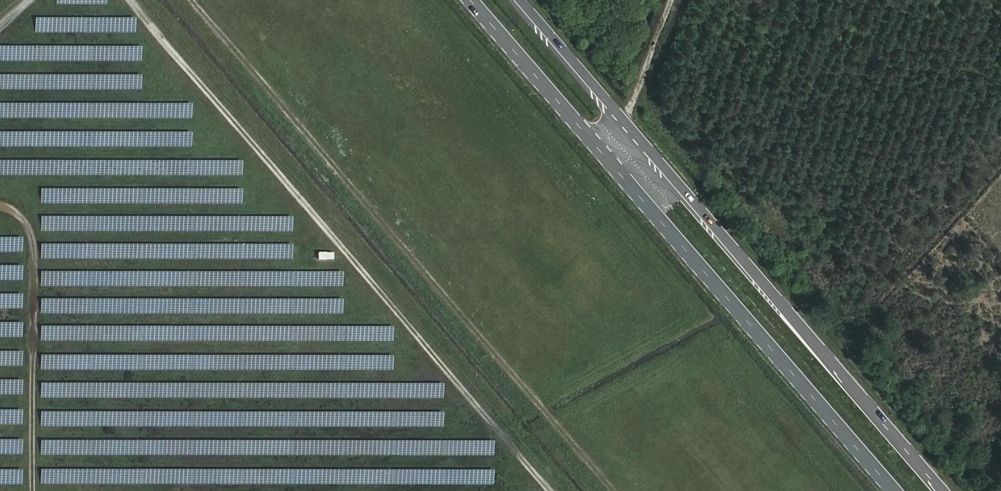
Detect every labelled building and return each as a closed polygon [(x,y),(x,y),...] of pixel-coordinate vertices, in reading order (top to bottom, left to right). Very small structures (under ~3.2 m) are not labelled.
[(320,261),(336,258),(335,251),(319,253),(320,261)]
